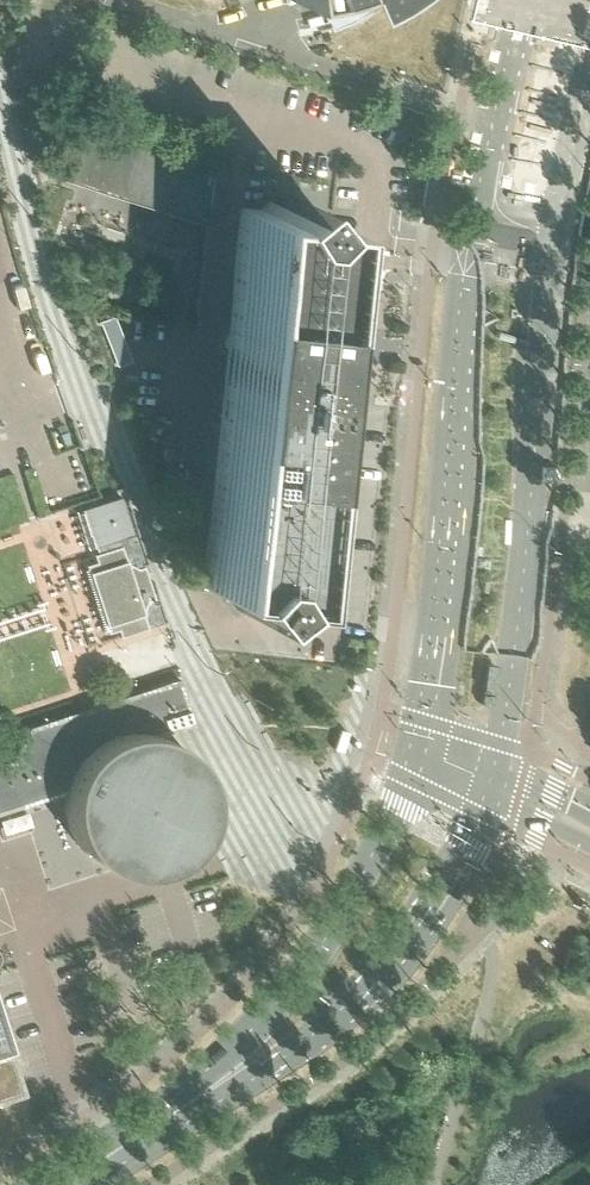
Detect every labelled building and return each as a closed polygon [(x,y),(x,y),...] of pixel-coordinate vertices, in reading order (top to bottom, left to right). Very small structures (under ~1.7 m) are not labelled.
[(328,28),(349,20),(368,11),(362,0),(318,0),(328,28)] [(76,115),(56,179),(191,221),(211,156),(76,115)] [(227,348),(202,586),(221,588),(240,612),(263,593),(282,595),(308,353),(302,352),(303,342),(306,341),(308,339),(308,337),(308,336),(307,333),(304,332),(305,321),(311,322),(322,219),(322,216),(303,214),(284,191),(261,210),(242,208),(229,326),(227,348)] [(139,567),(138,562),(141,561),(135,541),(131,542),(129,535),(133,534),(120,496),(79,509),(91,548),(94,547),(96,553),(93,554),(95,562),(85,565),(101,613),(107,632),(117,629),(119,636),(146,628),(145,625),(150,624),(151,626),(161,623),(155,603),(151,604),(150,599),(153,598),(143,566),(139,567)] [(201,772),(195,762),(188,753),(179,746),(177,745),(169,740),(158,735),(193,724),(178,678),(98,704),(96,702),(93,701),(90,702),(88,704),(88,707),(28,727),(11,759),(0,763),(0,813),(31,803),(33,806),(36,807),(38,806),(39,805),(41,803),(41,800),(46,799),(48,801),(51,802),(52,801),(54,801),(56,798),(56,796),(66,792),(65,804),(66,815),(69,827),(74,837),(80,847),(88,856),(94,861),(97,863),(107,869),(118,872),(130,874),(142,875),(153,873),(157,872),(163,870),(174,864),(183,857),(191,849),(198,840),(203,829),(206,818),(208,806),(207,795),(205,783),(201,772)] [(19,1091),(0,1032),(0,1097),(19,1091)]
